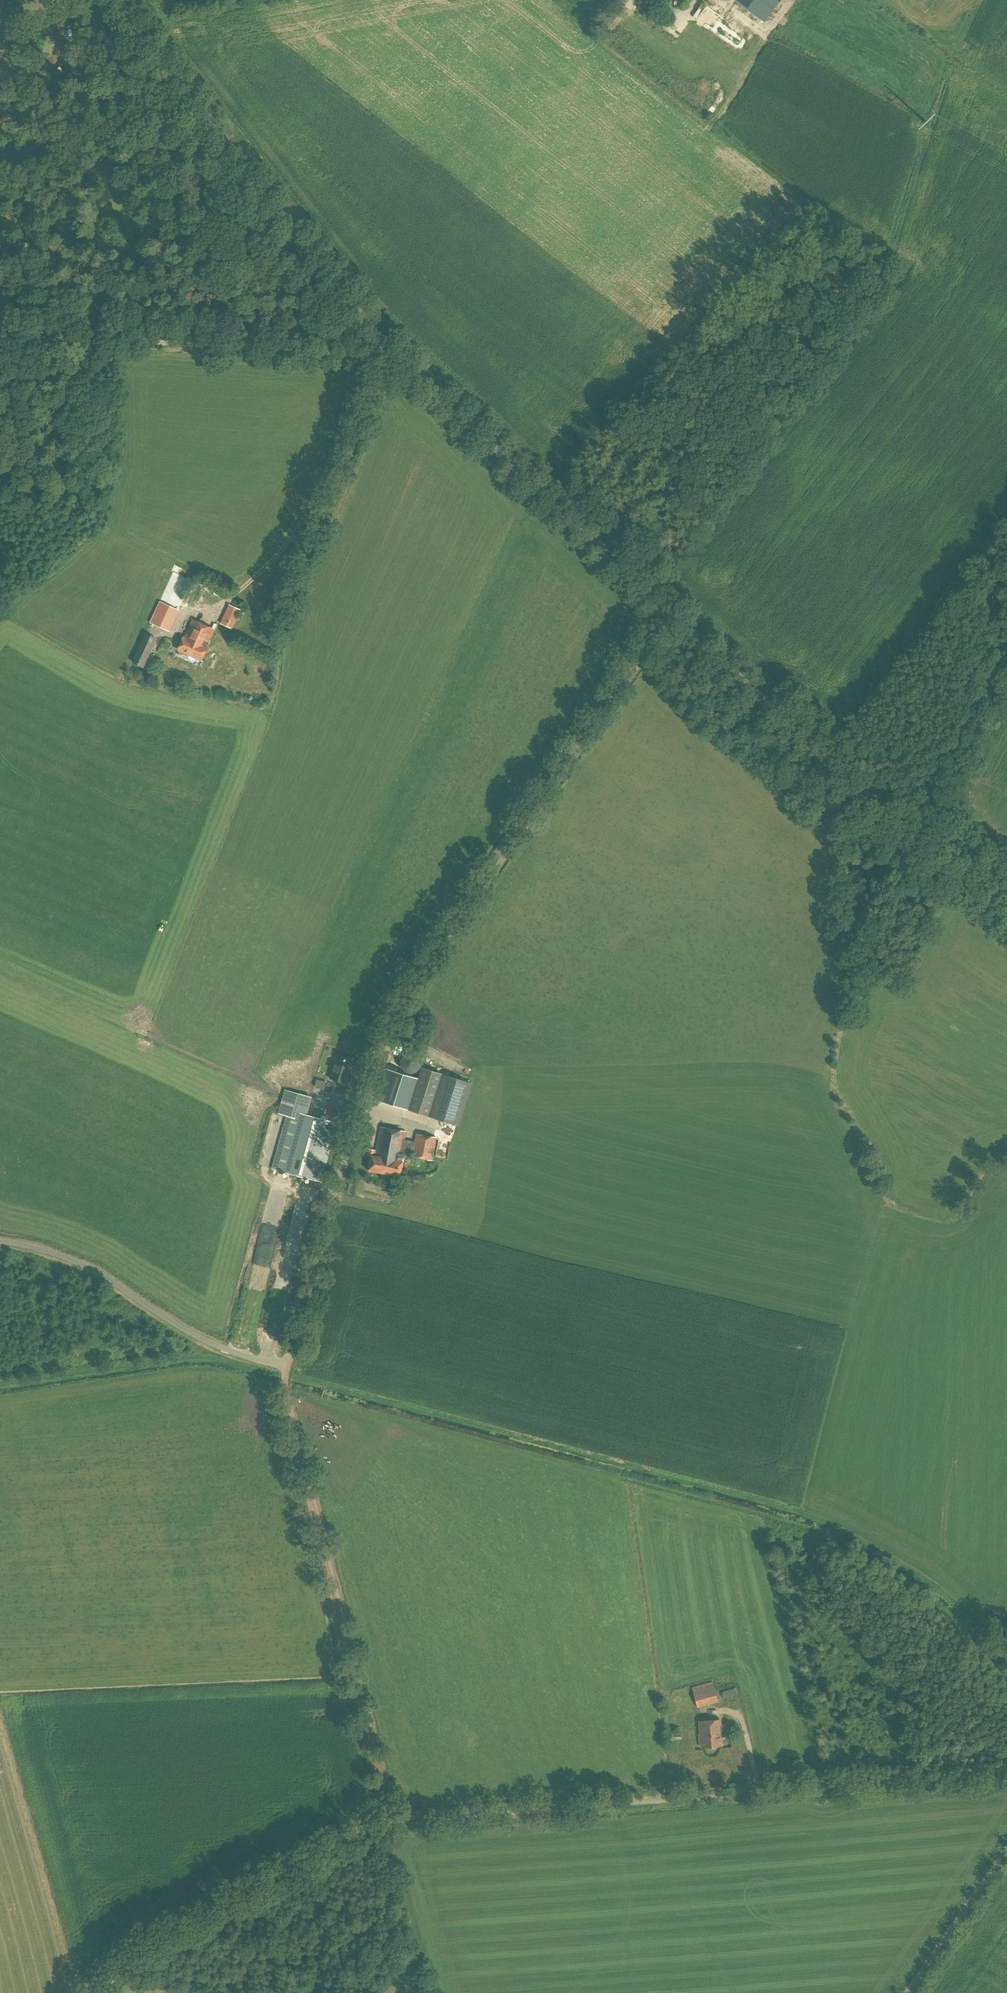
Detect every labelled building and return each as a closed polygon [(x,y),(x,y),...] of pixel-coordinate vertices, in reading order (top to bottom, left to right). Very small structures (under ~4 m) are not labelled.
[(779,2),(775,0),(734,0),(764,22),(779,2)] [(178,611),(159,602),(151,622),(170,630),(178,611)] [(232,628),(240,610),(229,605),(221,623),(232,628)] [(206,647),(214,630),(193,620),(185,638),(184,637),(178,650),(201,660),(207,648),(206,647)] [(144,667),(156,639),(145,634),(133,662),(144,667)] [(346,1083),(353,1061),(337,1056),(330,1079),(346,1083)] [(388,1069),(378,1100),(457,1125),(470,1083),(422,1068),(418,1078),(388,1069)] [(320,1182),(336,1123),(306,1115),(311,1097),(293,1092),(284,1090),(278,1114),(287,1116),(272,1168),(320,1182)] [(415,1141),(404,1139),(406,1131),(380,1126),(375,1156),(371,1155),(368,1170),(400,1176),(404,1155),(432,1161),(437,1137),(416,1133),(415,1141)] [(250,1316),(244,1330),(253,1334),(259,1320),(250,1316)] [(697,1707),(718,1701),(713,1682),(692,1688),(697,1707)] [(723,1697),(738,1693),(736,1687),(721,1691),(723,1697)] [(720,1724),(720,1720),(699,1721),(701,1747),(722,1745),(722,1740),(727,1739),(726,1723),(720,1724)] [(670,1740),(681,1739),(680,1727),(669,1728),(670,1740)]
